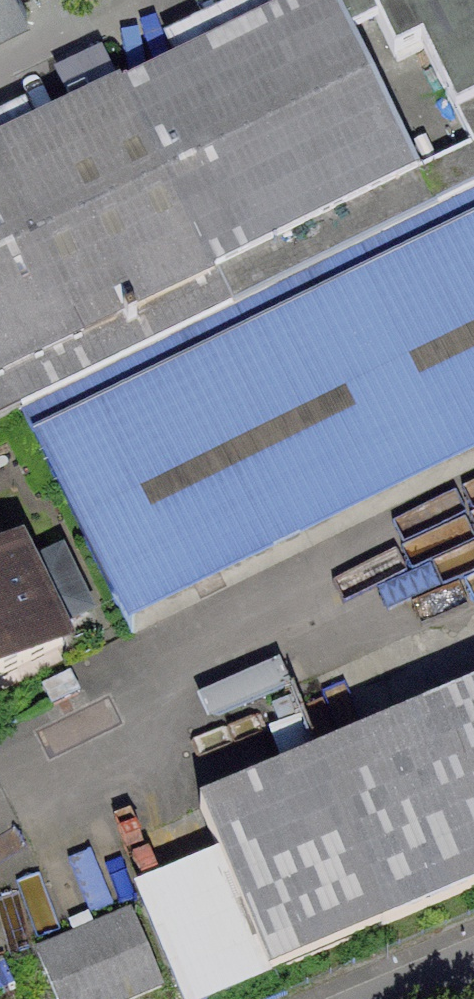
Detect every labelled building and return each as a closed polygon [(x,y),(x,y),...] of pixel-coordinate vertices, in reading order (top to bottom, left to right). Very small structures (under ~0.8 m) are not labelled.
[(28,13),(22,0),(0,0),(0,27),(28,13)] [(473,189),(473,149),(473,146),(418,173),(333,0),(312,0),(124,92),(214,276),(210,278),(226,311),(473,189)] [(467,0),(377,0),(382,9),(374,13),(396,58),(422,45),(473,146),(473,149),(473,15),(467,0)] [(0,153),(0,422),(21,412),(96,375),(80,342),(210,278),(214,276),(124,92),(0,153)] [(132,637),(473,468),(473,189),(226,311),(96,375),(21,412),(132,637)] [(63,648),(56,632),(79,613),(55,567),(27,573),(19,559),(0,568),(0,678),(63,648)] [(70,674),(42,688),(52,709),(81,695),(70,674)] [(201,810),(270,976),(473,889),(473,694),(201,810)] [(37,954),(57,998),(137,998),(163,988),(130,913),(37,954)]
